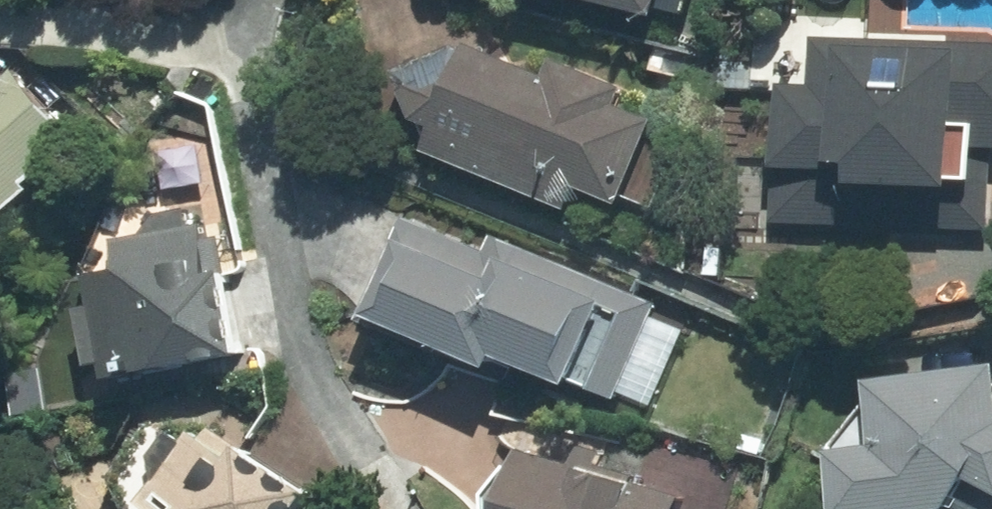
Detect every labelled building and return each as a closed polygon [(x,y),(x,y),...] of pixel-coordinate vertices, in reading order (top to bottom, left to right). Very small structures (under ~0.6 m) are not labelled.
[(645,12),(647,4),(680,12),(682,0),(594,0),(645,12)] [(809,39),(806,86),(768,84),(764,164),(773,164),(770,219),(985,230),(989,144),(991,144),(991,48),(809,39)] [(401,82),(394,90),(406,118),(426,126),(416,150),(563,211),(572,190),(614,208),(618,199),(649,212),(679,142),(644,127),(647,119),(609,103),(616,87),(546,57),(538,76),(460,43),(396,69),(401,82)] [(22,189),(18,182),(63,140),(2,75),(0,77),(0,210),(22,189)] [(650,303),(487,234),(479,251),(398,216),(356,314),(477,366),(483,352),(556,383),(559,376),(610,398),(613,391),(648,406),(682,325),(647,309),(650,303)] [(112,270),(81,276),(98,376),(231,353),(208,222),(107,239),(112,270)] [(990,383),(988,365),(858,380),(860,404),(821,452),(826,508),(991,508),(991,383),(990,383)] [(298,493),(204,427),(196,439),(183,430),(133,501),(144,508),(287,508),(298,493)] [(672,497),(512,447),(477,494),(478,508),(668,508),(672,497)]
